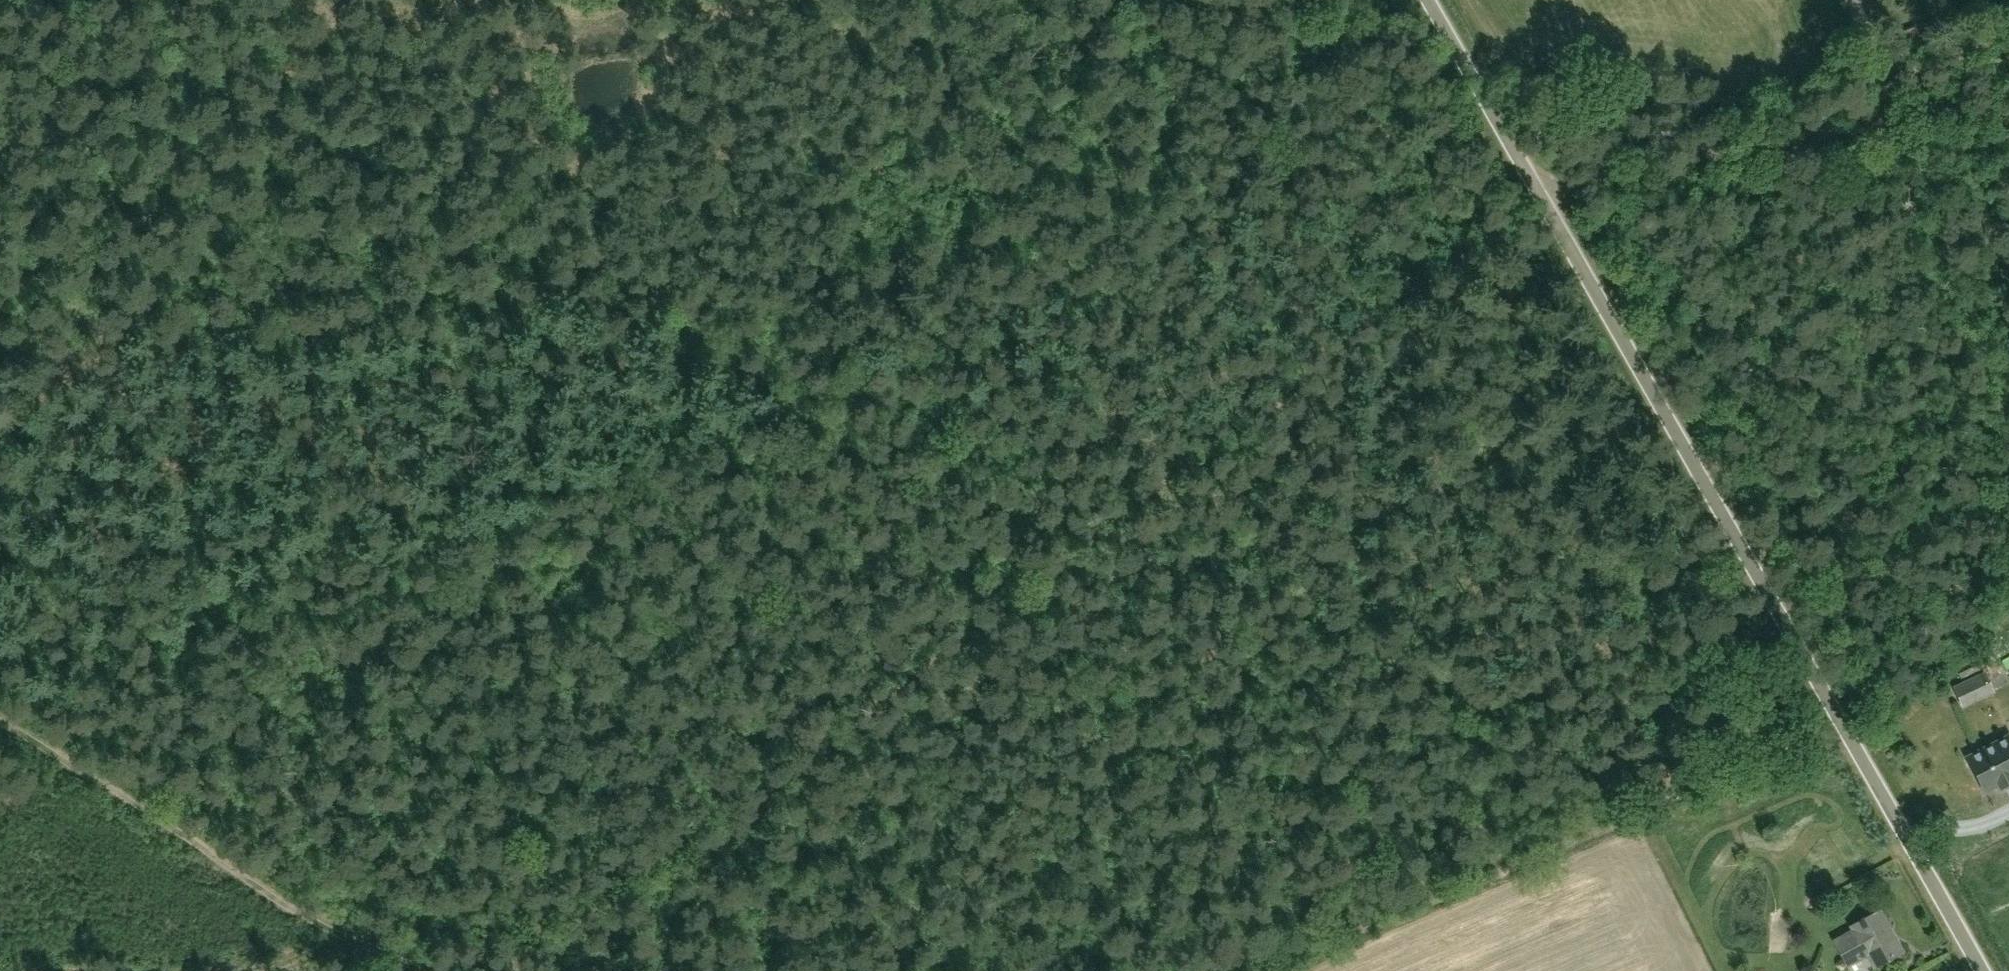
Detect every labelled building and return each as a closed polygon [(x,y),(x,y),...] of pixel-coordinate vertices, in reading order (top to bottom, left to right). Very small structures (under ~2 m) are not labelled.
[(1983,674),(1954,687),(1963,709),(1993,693),(1983,674)] [(1967,758),(1985,791),(1999,784),(2001,787),(2008,783),(2008,736),(1967,758)] [(1853,930),(1833,941),(1847,967),(1867,955),(1874,967),(1902,952),(1879,911),(1851,926),(1853,930)]
